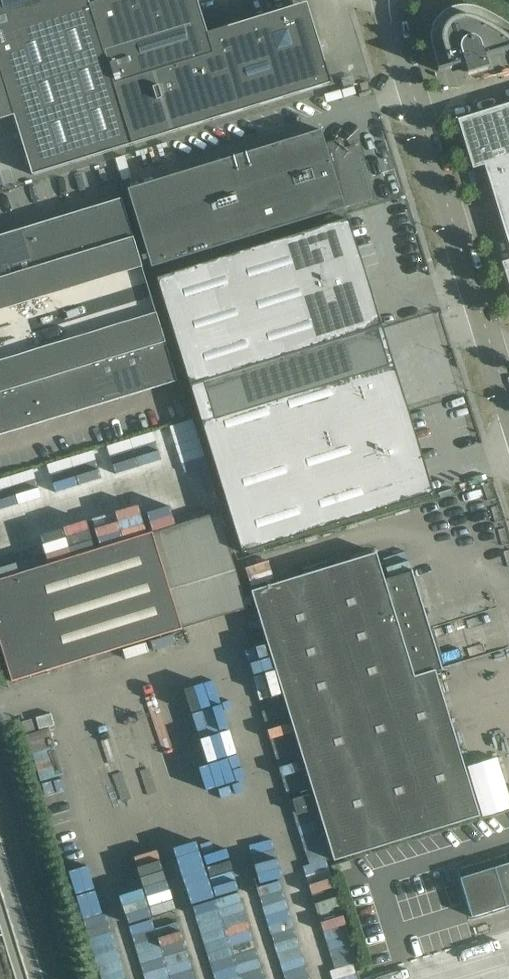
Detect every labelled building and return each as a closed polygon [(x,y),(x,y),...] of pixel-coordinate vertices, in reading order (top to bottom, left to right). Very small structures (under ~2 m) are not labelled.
[(14,116),(32,175),(331,83),(323,57),(317,38),(309,12),(307,2),(287,8),(246,21),(227,27),(207,33),(197,0),(102,0),(89,4),(88,0),(0,0),(0,120),(14,116)] [(505,21),(497,16),(489,12),(480,8),(475,6),(473,5),(469,5),(465,5),(460,5),(456,6),(453,7),(451,7),(448,9),(446,10),(443,12),(441,13),(439,15),(438,17),(435,21),(434,23),(433,26),(432,28),(431,32),(431,35),(431,38),(431,41),(431,42),(432,45),(439,68),(437,69),(438,72),(450,68),(462,64),(464,63),(468,73),(488,67),(485,57),(487,56),(507,50),(508,50),(508,24),(505,21)] [(468,73),(464,63),(462,64),(466,76),(491,68),(487,56),(485,57),(488,67),(471,72),(468,73)] [(368,89),(366,82),(366,81),(360,83),(359,84),(361,91),(362,91),(368,89)] [(481,112),(458,119),(473,168),(484,165),(508,157),(508,103),(481,112)] [(372,199),(360,162),(355,146),(344,150),(341,140),(325,144),(321,130),(128,189),(152,267),(372,199)] [(484,165),(499,212),(508,208),(508,157),(484,165)] [(133,237),(121,198),(97,206),(109,245),(133,237)] [(109,245),(97,206),(73,213),(85,252),(109,245)] [(499,212),(508,245),(508,208),(499,212)] [(85,252),(73,213),(49,220),(61,259),(85,252)] [(61,259),(49,220),(25,227),(37,267),(61,259)] [(344,220),(157,278),(191,387),(371,331),(370,330),(370,328),(365,312),(364,311),(360,296),(359,294),(366,292),(344,222),(344,220)] [(37,267),(25,227),(1,235),(13,274),(37,267)] [(1,235),(0,235),(0,278),(13,274),(1,235)] [(142,267),(133,237),(109,245),(85,252),(61,259),(37,267),(13,274),(0,278),(0,310),(142,267)] [(142,267),(0,310),(0,328),(14,323),(16,330),(18,336),(0,342),(0,360),(156,313),(142,267)] [(117,357),(141,349),(165,342),(156,313),(0,360),(0,392),(21,386),(45,379),(69,371),(93,364),(117,357)] [(371,331),(191,387),(217,471),(403,413),(403,412),(388,363),(382,365),(377,350),(377,348),(372,333),(372,332),(371,331)] [(177,381),(165,342),(141,349),(153,389),(176,381),(177,381)] [(153,389),(141,349),(117,357),(129,396),(153,389)] [(129,396),(117,357),(93,364),(105,403),(129,396)] [(105,403),(93,364),(69,371),(81,410),(105,403)] [(81,410),(69,371),(45,379),(57,418),(81,410)] [(57,418),(45,379),(21,386),(33,425),(57,418)] [(21,386),(0,392),(0,402),(9,432),(33,425),(21,386)] [(0,402),(0,435),(9,432),(0,402)] [(403,413),(217,471),(242,553),(422,497),(422,495),(417,480),(417,479),(412,463),(418,461),(404,414),(403,413)] [(171,466),(194,462),(189,433),(166,437),(171,466)] [(218,512),(153,532),(182,629),(248,609),(218,512)] [(153,532),(0,579),(0,642),(12,680),(12,681),(182,629),(153,532)] [(254,590),(251,591),(334,861),(368,850),(480,816),(436,672),(442,670),(443,670),(442,668),(426,615),(412,570),(411,570),(411,571),(385,579),(376,553),(254,590)] [(259,649),(250,650),(254,672),(262,671),(259,649)] [(50,712),(22,721),(25,732),(54,724),(50,712)] [(270,869),(257,873),(259,880),(280,874),(270,838),(247,844),(251,860),(266,856),(270,869)] [(217,978),(267,978),(233,850),(187,862),(217,978)] [(457,870),(472,917),(508,906),(508,863),(507,863),(505,855),(457,870)] [(287,901),(283,884),(262,889),(268,916),(289,912),(286,901),(287,901)] [(327,927),(348,921),(345,912),(324,918),(327,927)] [(185,925),(161,932),(158,917),(134,924),(149,978),(199,978),(185,925)]
